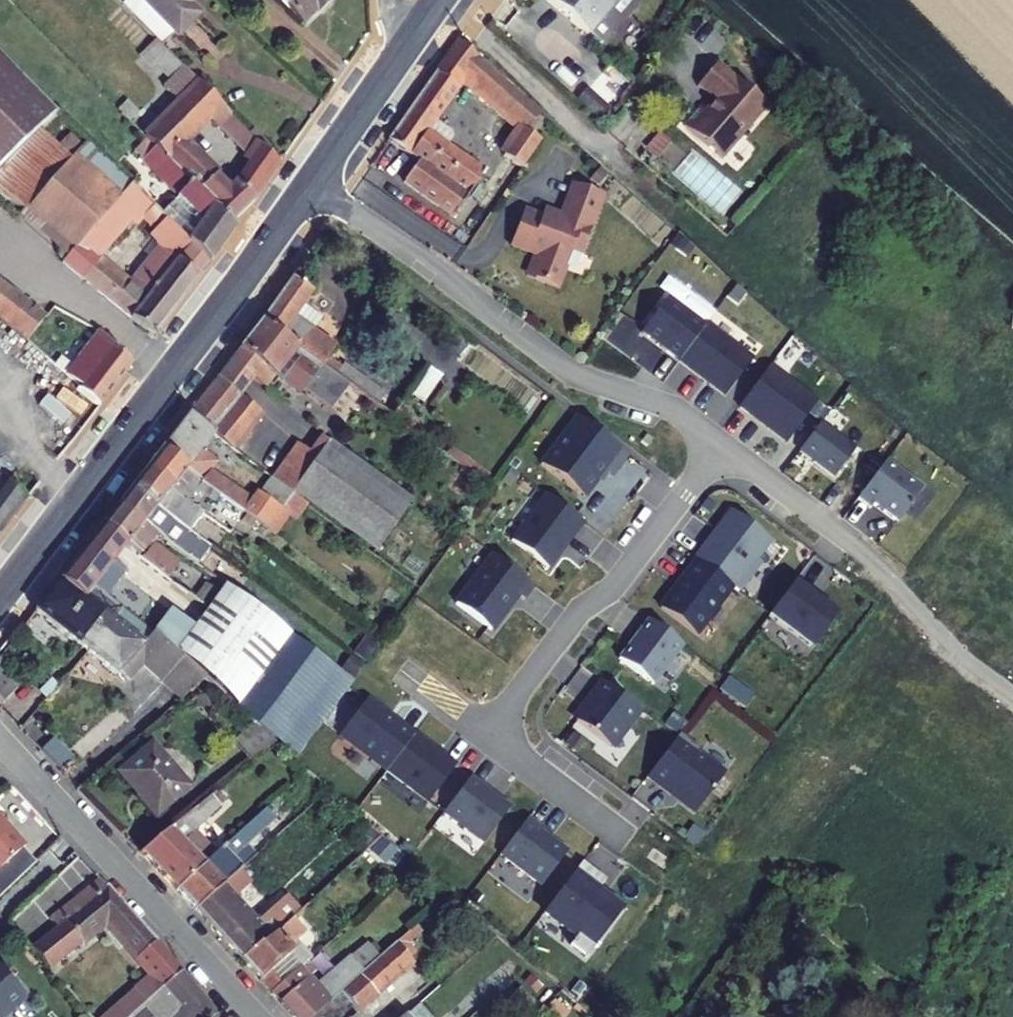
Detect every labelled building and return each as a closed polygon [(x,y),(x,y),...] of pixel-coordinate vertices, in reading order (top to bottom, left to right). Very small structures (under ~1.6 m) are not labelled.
[(124,18),(138,4),(135,0),(126,0),(116,10),(124,18)] [(171,37),(192,17),(183,7),(190,0),(135,0),(138,4),(124,18),(147,41),(156,50),(170,36),(171,37)] [(301,30),(332,0),(271,0),(301,30)] [(539,5),(580,39),(613,0),(543,0),(539,5)] [(140,141),(145,145),(226,225),(249,201),(229,183),(221,191),(186,157),(189,153),(180,145),(201,125),(210,135),(226,119),(156,50),(147,41),(132,57),(163,87),(158,92),(174,107),(154,126),(140,141)] [(412,163),(398,184),(447,219),(478,176),(437,146),(421,134),(427,127),(453,90),(450,89),(453,85),(460,75),(467,93),(485,108),(516,136),(498,161),(514,172),(533,145),(520,135),(534,116),(454,44),(383,142),(412,163)] [(33,132),(52,113),(0,62),(0,167),(33,132)] [(761,108),(710,65),(690,88),(709,104),(700,114),(695,109),(678,129),(716,161),(761,108)] [(460,75),(453,85),(482,111),(485,108),(467,93),(460,75)] [(571,105),(593,124),(603,113),(581,93),(571,105)] [(125,126),(140,141),(154,126),(142,116),(139,114),(135,116),(125,126)] [(210,135),(240,164),(253,146),(226,119),(210,135)] [(427,127),(421,134),(437,146),(443,138),(427,127)] [(43,248),(93,193),(108,207),(126,187),(85,146),(66,165),(33,132),(0,167),(0,206),(43,248)] [(163,209),(156,216),(160,220),(185,245),(204,264),(229,229),(226,225),(145,145),(133,158),(173,199),(163,209)] [(240,168),(259,186),(273,166),(253,146),(240,164),(238,167),(240,168)] [(229,183),(249,201),(259,186),(240,168),(229,183)] [(134,181),(128,188),(146,207),(156,216),(163,209),(134,181)] [(597,198),(567,186),(552,226),(518,213),(504,248),(531,259),(523,280),(552,291),(566,253),(575,256),(597,198)] [(75,283),(146,339),(175,302),(153,284),(138,301),(94,265),(128,228),(146,207),(128,188),(126,187),(108,207),(59,261),(54,267),(74,284),(75,283)] [(43,248),(59,261),(108,207),(93,193),(43,248)] [(128,228),(141,240),(160,220),(156,216),(146,207),(128,228)] [(141,240),(168,266),(185,245),(160,220),(141,240)] [(168,266),(153,284),(175,302),(204,264),(185,245),(168,266)] [(307,295),(286,279),(255,324),(316,368),(331,348),(310,332),(318,321),(298,307),(307,295)] [(0,289),(0,324),(21,340),(31,328),(38,319),(0,289)] [(672,364),(698,329),(661,301),(634,336),(672,364)] [(316,368),(255,324),(226,361),(249,381),(261,391),(272,376),(298,390),(325,410),(342,387),(316,368)] [(746,362),(699,327),(698,329),(672,364),(718,399),(746,362)] [(50,344),(31,328),(21,340),(95,406),(126,365),(94,333),(66,368),(45,350),(50,344)] [(226,361),(185,414),(210,434),(229,449),(256,413),(236,397),(249,381),(226,361)] [(424,401),(442,374),(429,366),(411,393),(424,401)] [(763,368),(732,409),(780,445),(811,404),(763,368)] [(198,450),(210,434),(185,414),(158,448),(200,480),(213,463),(198,450)] [(623,457),(572,417),(535,465),(578,498),(598,472),(606,479),(623,457)] [(814,425),(793,453),(828,479),(849,451),(814,425)] [(403,502),(314,441),(305,453),(291,442),(265,478),(280,490),(283,493),(286,494),(287,492),(368,550),(403,502)] [(186,498),(200,480),(158,448),(145,465),(186,498)] [(917,489),(880,462),(851,500),(864,509),(867,506),(891,524),(917,489)] [(171,518),(186,498),(145,465),(130,484),(171,518)] [(20,502),(0,482),(0,528),(20,502)] [(156,538),(171,518),(130,484),(114,505),(156,538)] [(280,490),(274,497),(278,500),(283,493),(280,490)] [(285,514),(255,493),(245,507),(237,501),(233,507),(241,513),(270,534),(285,514)] [(578,524),(541,496),(506,542),(543,570),(578,524)] [(138,561),(156,538),(114,505),(98,525),(122,544),(120,547),(138,561)] [(765,542),(725,512),(689,560),(733,593),(755,564),(751,561),(765,542)] [(257,553),(270,534),(241,513),(232,526),(223,519),(220,524),(228,531),(257,553)] [(108,561),(120,547),(122,544),(98,525),(55,580),(80,600),(89,587),(101,596),(121,571),(108,561)] [(241,574),(257,553),(228,531),(217,546),(209,540),(205,545),(213,552),(241,574)] [(227,594),(241,574),(213,552),(202,567),(194,561),(190,566),(199,573),(220,588),(227,594)] [(529,587),(489,556),(453,604),(489,632),(515,597),(519,600),(529,587)] [(691,635),(726,588),(691,562),(657,610),(691,635)] [(212,600),(214,596),(220,588),(199,573),(186,589),(178,583),(174,588),(203,611),(212,600)] [(31,611),(55,631),(80,600),(55,580),(31,611)] [(831,618),(788,584),(762,617),(806,650),(831,618)] [(286,637),(227,594),(220,588),(214,596),(252,624),(207,685),(219,697),(233,709),(286,637)] [(108,621),(80,600),(55,631),(83,654),(108,621)] [(216,603),(212,600),(203,611),(207,614),(216,603)] [(173,655),(177,659),(195,675),(197,670),(199,665),(198,660),(195,655),(164,629),(169,622),(163,617),(149,635),(173,655)] [(139,646),(108,621),(83,654),(111,675),(139,646)] [(677,647),(642,621),(613,660),(647,686),(677,647)] [(169,659),(173,655),(149,635),(142,642),(159,658),(164,654),(169,659)] [(188,692),(190,690),(201,680),(195,675),(177,659),(165,671),(188,692)] [(2,698),(13,684),(0,671),(0,696),(2,698)] [(208,708),(219,697),(207,685),(201,680),(190,690),(208,708)] [(633,709),(597,682),(587,695),(590,697),(570,722),(604,748),(633,709)] [(410,736),(410,735),(393,722),(392,724),(361,701),(335,737),(382,773),(410,736)] [(249,723),(232,739),(248,758),(268,741),(249,723)] [(696,751),(674,734),(641,778),(665,796),(667,794),(691,812),(718,776),(692,756),(696,751)] [(410,736),(382,773),(423,804),(451,767),(410,736)] [(40,751),(59,771),(71,759),(51,738),(40,751)] [(148,748),(114,777),(120,784),(154,755),(148,748)] [(185,791),(154,755),(120,784),(135,802),(142,796),(157,813),(185,791)] [(505,809),(465,779),(439,813),(479,843),(505,809)] [(208,792),(188,810),(194,816),(213,800),(208,792)] [(142,796),(135,802),(150,820),(157,813),(142,796)] [(264,809),(221,846),(231,856),(272,818),(264,809)] [(188,810),(137,854),(171,890),(204,861),(201,857),(194,863),(170,837),(194,816),(188,810)] [(534,829),(522,819),(495,856),(535,887),(562,852),(544,839),(543,841),(536,836),(537,834),(533,831),(534,829)] [(0,824),(0,866),(21,848),(0,824)] [(376,837),(347,863),(355,872),(368,862),(382,875),(402,859),(376,837)] [(210,856),(204,861),(171,890),(191,912),(224,883),(239,869),(229,858),(231,856),(221,846),(210,856)] [(206,852),(201,857),(204,861),(210,856),(206,852)] [(601,881),(577,863),(539,913),(571,938),(565,947),(581,959),(617,912),(592,893),(601,881)] [(41,936),(27,948),(44,968),(97,924),(116,946),(136,929),(92,880),(34,928),(41,936)] [(235,896),(224,883),(191,912),(220,943),(246,919),(229,902),(235,896)] [(248,922),(246,919),(220,943),(236,961),(282,920),(269,904),(248,922)] [(292,912),(282,920),(236,961),(267,995),(284,979),(273,967),(304,938),(291,924),(297,919),(292,912)] [(136,929),(116,946),(128,960),(148,943),(136,929)] [(377,931),(354,951),(366,964),(389,943),(377,931)] [(326,1000),(307,1016),(348,1016),(392,977),(408,962),(391,942),(389,943),(366,964),(331,996),(326,1000)] [(106,1016),(125,1016),(175,975),(176,974),(148,943),(128,960),(146,980),(128,995),(130,997),(106,1016)] [(327,992),(331,996),(366,964),(354,951),(334,970),(342,978),(327,992)] [(408,962),(392,977),(410,996),(425,982),(408,962)] [(175,975),(125,1016),(137,1016),(138,1016),(149,1016),(164,1004),(169,1010),(191,993),(175,975)] [(21,1002),(0,978),(0,1016),(4,1016),(21,1002)] [(284,979),(267,995),(288,1016),(307,1016),(326,1000),(320,993),(306,978),(293,990),(284,979)] [(324,989),(320,993),(326,1000),(331,996),(327,992),(324,989)] [(554,989),(546,998),(557,1006),(564,998),(554,989)] [(211,1016),(191,993),(169,1010),(170,1011),(161,1016),(210,1016),(211,1016)] [(400,1016),(429,1016),(423,1010),(428,1005),(421,997),(400,1016)]
